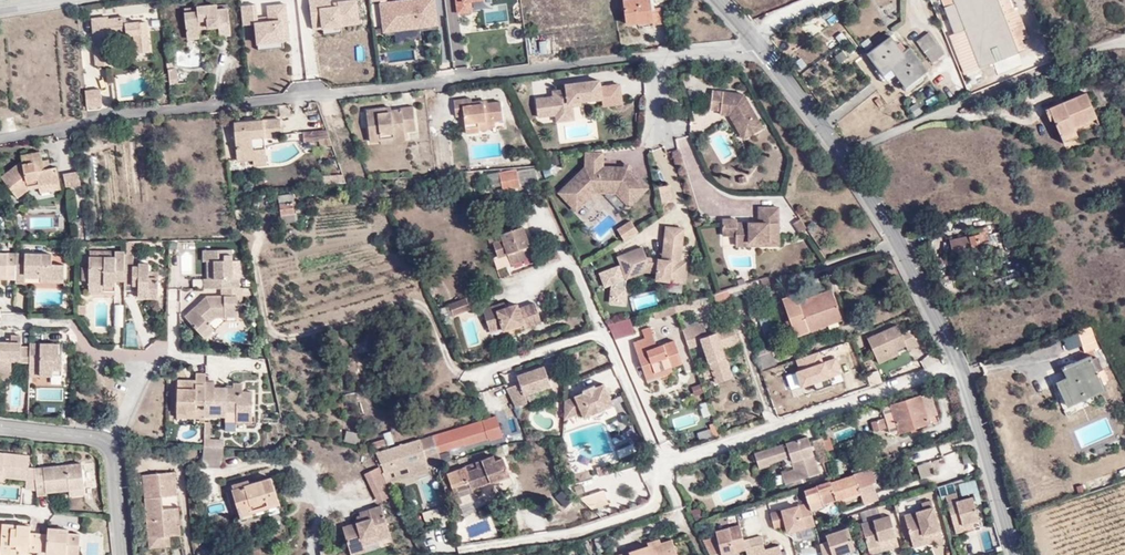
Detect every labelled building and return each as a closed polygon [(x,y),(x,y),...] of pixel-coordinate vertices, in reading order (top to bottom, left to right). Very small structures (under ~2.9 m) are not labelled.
[(315,31),(325,29),(326,37),(344,34),(343,27),(360,24),(357,2),(340,4),(340,8),(334,9),(332,0),(310,0),(315,31)] [(435,0),(428,0),(382,6),(386,34),(438,27),(435,0)] [(459,16),(473,14),(472,3),(483,1),(482,0),(457,0),(459,16)] [(630,29),(639,27),(635,0),(625,0),(630,29)] [(639,27),(653,25),(654,33),(661,32),(659,13),(653,14),(651,3),(643,4),(642,0),(635,0),(639,27)] [(894,16),(901,12),(894,0),(883,7),(886,14),(891,11),(894,16)] [(1014,42),(1003,16),(997,0),(944,0),(957,34),(965,31),(980,68),(1019,54),(1014,42)] [(199,14),(186,15),(188,40),(203,39),(202,31),(220,30),(220,37),(232,36),(230,4),(199,7),(199,14)] [(245,26),(259,24),(257,5),(243,7),(245,26)] [(271,23),(259,24),(261,50),(284,48),(284,42),(290,41),(287,6),(270,7),(271,23)] [(1017,10),(1003,16),(1014,42),(1028,37),(1017,10)] [(92,20),(94,38),(110,36),(127,34),(127,37),(136,36),(138,56),(150,55),(147,23),(128,25),(127,20),(110,22),(109,19),(92,20)] [(839,29),(833,33),(841,42),(847,37),(839,29)] [(930,30),(918,41),(935,61),(947,51),(930,30)] [(957,34),(950,36),(965,74),(980,68),(965,31),(957,34)] [(869,51),(886,74),(893,69),(907,86),(930,68),(911,46),(905,51),(891,34),(875,46),(869,51)] [(95,48),(111,46),(110,36),(94,38),(95,48)] [(861,41),(869,51),(875,46),(868,36),(861,41)] [(537,42),(538,55),(546,54),(546,41),(537,42)] [(97,68),(112,67),(111,46),(95,48),(97,68)] [(178,70),(168,71),(170,86),(179,85),(178,70)] [(599,89),(598,81),(564,86),(565,91),(552,92),(552,98),(534,101),(537,119),(555,116),(569,114),(567,104),(580,102),(579,98),(587,97),(588,101),(600,99),(601,108),(622,105),(619,86),(599,89)] [(102,93),(88,95),(90,109),(104,107),(102,93)] [(742,98),(711,94),(709,112),(718,113),(718,118),(729,119),(743,143),(762,132),(742,98)] [(1054,110),(1044,114),(1049,124),(1052,123),(1060,140),(1073,134),(1072,130),(1094,120),(1084,97),(1063,105),(1061,102),(1053,105),(1054,110)] [(470,108),(470,100),(453,101),(454,120),(464,119),(465,135),(477,135),(477,130),(495,129),(496,123),(501,123),(500,106),(470,108)] [(569,114),(555,116),(556,123),(573,120),(571,107),(580,106),(580,102),(567,104),(569,114)] [(400,114),(399,109),(388,110),(388,113),(377,114),(376,109),(364,110),(367,141),(388,139),(388,133),(404,133),(416,131),(414,112),(400,114)] [(277,114),(228,118),(231,154),(249,152),(250,159),(266,157),(265,142),(250,142),(249,129),(278,127),(277,114)] [(329,138),(323,124),(299,126),(300,136),(315,134),(317,139),(329,138)] [(1076,140),(1073,134),(1060,140),(1062,146),(1076,140)] [(601,171),(601,151),(585,153),(585,169),(589,170),(601,171)] [(26,197),(39,187),(47,185),(68,179),(63,164),(56,165),(50,167),(47,159),(45,153),(29,157),(30,161),(10,179),(26,197)] [(56,165),(53,158),(47,159),(50,167),(56,165)] [(589,170),(585,169),(559,196),(575,211),(591,194),(616,195),(627,207),(643,191),(631,177),(619,171),(601,171),(589,170)] [(502,193),(520,191),(516,173),(499,177),(502,193)] [(69,187),(68,179),(47,185),(49,192),(69,187)] [(658,187),(661,204),(672,202),(670,185),(658,187)] [(292,203),(277,204),(277,212),(278,216),(292,215),(292,203)] [(749,245),(759,246),(759,250),(778,251),(780,213),(761,211),(760,227),(738,226),(738,223),(724,222),(723,238),(736,239),(737,240),(749,241),(749,245)] [(799,219),(792,223),(798,233),(805,228),(799,219)] [(616,234),(622,244),(635,236),(629,226),(616,234)] [(975,248),(977,255),(994,250),(991,240),(987,226),(972,230),(973,236),(951,242),(955,255),(975,248)] [(533,257),(523,229),(502,236),(503,241),(493,245),(497,257),(507,255),(510,266),(533,257)] [(668,276),(680,279),(683,266),(678,265),(673,264),(675,252),(680,253),(683,234),(664,230),(658,266),(646,264),(641,251),(615,261),(623,283),(643,275),(655,277),(654,282),(666,284),(668,276)] [(1009,240),(1011,249),(1019,247),(1017,238),(1009,240)] [(737,240),(736,248),(759,250),(759,246),(749,245),(749,241),(737,240)] [(13,273),(13,279),(23,279),(23,270),(38,271),(39,274),(61,275),(61,261),(49,260),(49,249),(0,249),(0,273),(13,273)] [(213,279),(205,279),(202,279),(202,288),(221,288),(220,297),(206,297),(184,317),(199,335),(210,325),(207,321),(212,317),(237,317),(237,307),(242,308),(242,288),(239,288),(239,279),(231,279),(231,262),(231,250),(203,250),(203,262),(206,262),(214,263),(213,279)] [(121,288),(122,282),(125,282),(126,253),(114,253),(114,258),(95,258),(94,265),(90,265),(90,285),(110,285),(109,288),(121,288)] [(126,253),(125,282),(127,283),(127,280),(135,280),(135,295),(160,296),(160,272),(155,272),(155,263),(138,263),(138,257),(129,257),(129,253),(126,253)] [(213,279),(214,263),(206,262),(205,279),(213,279)] [(668,276),(666,284),(679,286),(680,279),(668,276)] [(767,290),(773,288),(771,282),(765,283),(767,290)] [(758,293),(767,290),(765,283),(756,286),(758,293)] [(817,328),(846,318),(834,287),(813,296),(802,300),(798,291),(785,296),(791,315),(785,317),(789,329),(795,327),(799,338),(818,330),(817,328)] [(798,291),(802,300),(813,296),(809,287),(798,291)] [(733,301),(731,293),(698,303),(700,311),(733,301)] [(465,301),(449,307),(453,318),(469,312),(465,301)] [(498,313),(497,308),(483,313),(489,334),(504,330),(505,333),(523,328),(524,331),(540,326),(534,307),(518,312),(516,308),(498,313)] [(659,322),(675,317),(672,310),(657,315),(659,322)] [(632,322),(611,327),(616,339),(635,334),(632,322)] [(721,351),(724,350),(741,344),(735,326),(708,335),(705,324),(686,331),(692,349),(705,344),(715,375),(731,370),(727,357),(724,358),(721,351)] [(210,325),(199,335),(203,339),(213,330),(210,325)] [(1092,327),(1078,331),(1083,346),(1085,351),(1098,347),(1092,327)] [(122,330),(121,351),(136,351),(130,328),(122,330)] [(648,343),(657,340),(653,330),(645,333),(648,343)] [(767,335),(773,354),(774,358),(777,358),(793,353),(790,344),(786,345),(781,330),(767,335)] [(918,335),(907,339),(904,330),(873,342),(881,362),(895,357),(894,354),(900,352),(901,355),(913,350),(914,354),(924,350),(918,335)] [(1068,350),(1083,346),(1078,331),(1063,336),(1068,350)] [(0,341),(0,377),(9,377),(10,359),(27,361),(26,365),(35,365),(35,374),(51,376),(52,370),(61,370),(62,345),(27,342),(27,346),(20,345),(20,337),(10,336),(10,342),(0,341)] [(660,349),(657,340),(648,343),(641,345),(637,347),(648,377),(663,372),(665,377),(676,373),(675,369),(686,366),(678,343),(660,349)] [(903,360),(901,355),(900,352),(894,354),(895,357),(881,362),(883,368),(903,360)] [(773,354),(763,357),(759,358),(763,371),(768,370),(780,366),(777,358),(774,358),(773,354)] [(1071,366),(1073,372),(1092,366),(1089,361),(1071,366)] [(1092,366),(1073,372),(1071,366),(1061,370),(1066,383),(1060,385),(1068,407),(1085,401),(1083,395),(1100,389),(1106,387),(1103,379),(1097,380),(1092,366)] [(523,397),(550,387),(543,368),(516,377),(518,384),(505,390),(514,408),(526,405),(523,397)] [(731,370),(715,375),(718,384),(734,378),(731,370)] [(865,376),(871,387),(882,382),(877,371),(865,376)] [(650,383),(665,377),(663,372),(648,377),(650,383)] [(203,414),(203,417),(223,418),(223,412),(234,412),(233,418),(234,425),(249,425),(251,393),(240,392),(241,384),(231,383),(231,389),(213,388),(213,382),(204,382),(205,374),(195,374),(195,381),(194,387),(185,387),(185,385),(176,385),(175,413),(203,414)] [(701,385),(691,386),(692,397),(702,396),(701,385)] [(601,387),(563,403),(563,423),(581,415),(584,421),(611,408),(601,387)] [(1068,407),(1070,412),(1104,399),(1100,389),(1083,395),(1085,401),(1068,407)] [(931,394),(892,406),(900,433),(910,429),(909,422),(927,417),(937,414),(931,394)] [(927,417),(909,422),(910,429),(929,423),(927,417)] [(501,418),(437,436),(441,453),(466,446),(467,448),(494,440),(495,443),(508,439),(501,418)] [(885,420),(877,422),(880,432),(888,430),(885,420)] [(699,442),(718,436),(714,426),(696,432),(699,442)] [(345,431),(342,441),(357,445),(360,435),(345,431)] [(390,432),(383,434),(386,446),(394,444),(390,432)] [(441,453),(437,436),(380,453),(389,476),(424,466),(421,458),(441,453)] [(825,440),(829,452),(835,450),(831,436),(824,439),(825,440)] [(376,451),(387,445),(383,438),(372,444),(376,451)] [(822,475),(810,438),(757,456),(762,470),(792,460),(794,470),(782,474),(786,486),(822,475)] [(201,448),(221,449),(222,440),(208,440),(201,439),(201,448)] [(823,465),(832,462),(829,452),(825,440),(817,442),(823,465)] [(220,468),(221,449),(201,448),(201,467),(220,468)] [(44,492),(68,489),(83,488),(81,465),(33,468),(27,468),(28,456),(0,454),(0,473),(5,474),(4,478),(26,481),(25,490),(35,490),(36,497),(45,496),(44,492)] [(474,491),(512,478),(506,460),(497,462),(495,458),(450,473),(456,491),(459,490),(463,504),(461,505),(468,524),(483,519),(474,491)] [(936,475),(932,463),(920,467),(924,479),(936,475)] [(840,498),(842,502),(865,494),(863,487),(878,483),(881,482),(876,467),(857,473),(857,474),(835,482),(840,498)] [(606,468),(595,471),(598,479),(608,476),(606,468)] [(150,497),(143,498),(144,538),(165,537),(176,537),(176,527),(172,527),(171,510),(160,510),(159,498),(175,497),(174,473),(149,474),(150,497)] [(142,475),(143,498),(150,497),(149,474),(142,475)] [(250,485),(248,480),(231,485),(241,521),(281,509),(271,479),(250,485)] [(812,506),(812,508),(831,502),(832,501),(831,501),(840,498),(835,482),(835,480),(806,490),(812,506)] [(863,487),(869,503),(883,498),(878,483),(863,487)] [(84,496),(83,488),(68,489),(68,496),(84,496)] [(566,507),(575,499),(565,488),(556,497),(566,507)] [(782,515),(812,506),(806,490),(778,500),(782,515)] [(608,503),(604,492),(582,501),(593,510),(608,503)] [(957,533),(966,531),(964,525),(974,523),(981,521),(974,498),(960,501),(959,493),(947,496),(957,533)] [(782,515),(778,500),(738,513),(743,527),(782,515)] [(936,543),(936,547),(946,544),(934,501),(923,505),(924,511),(906,516),(913,544),(927,541),(926,535),(933,534),(936,543)] [(354,527),(344,530),(350,552),(364,547),(363,541),(377,536),(379,543),(391,539),(382,508),(360,515),(361,517),(357,519),(354,527)] [(863,525),(870,552),(884,547),(883,543),(889,541),(891,550),(901,547),(892,517),(863,525)] [(828,521),(818,525),(820,529),(830,525),(828,521)] [(37,551),(78,554),(80,536),(67,534),(67,530),(47,528),(46,535),(29,533),(30,527),(0,525),(0,554),(16,554),(16,549),(37,551)] [(746,548),(737,526),(702,539),(708,554),(726,554),(746,548)] [(823,545),(825,554),(839,554),(856,550),(850,529),(827,535),(829,543),(823,545)] [(915,548),(936,543),(933,534),(926,535),(927,541),(913,544),(915,548)] [(363,541),(364,547),(379,543),(377,536),(363,541)] [(165,537),(144,538),(145,548),(165,547),(165,537)] [(767,548),(764,537),(746,542),(749,554),(767,548)] [(891,550),(889,541),(883,543),(884,547),(870,552),(871,554),(873,554),(891,550)] [(673,545),(651,550),(650,548),(627,554),(675,554),(673,545)]
